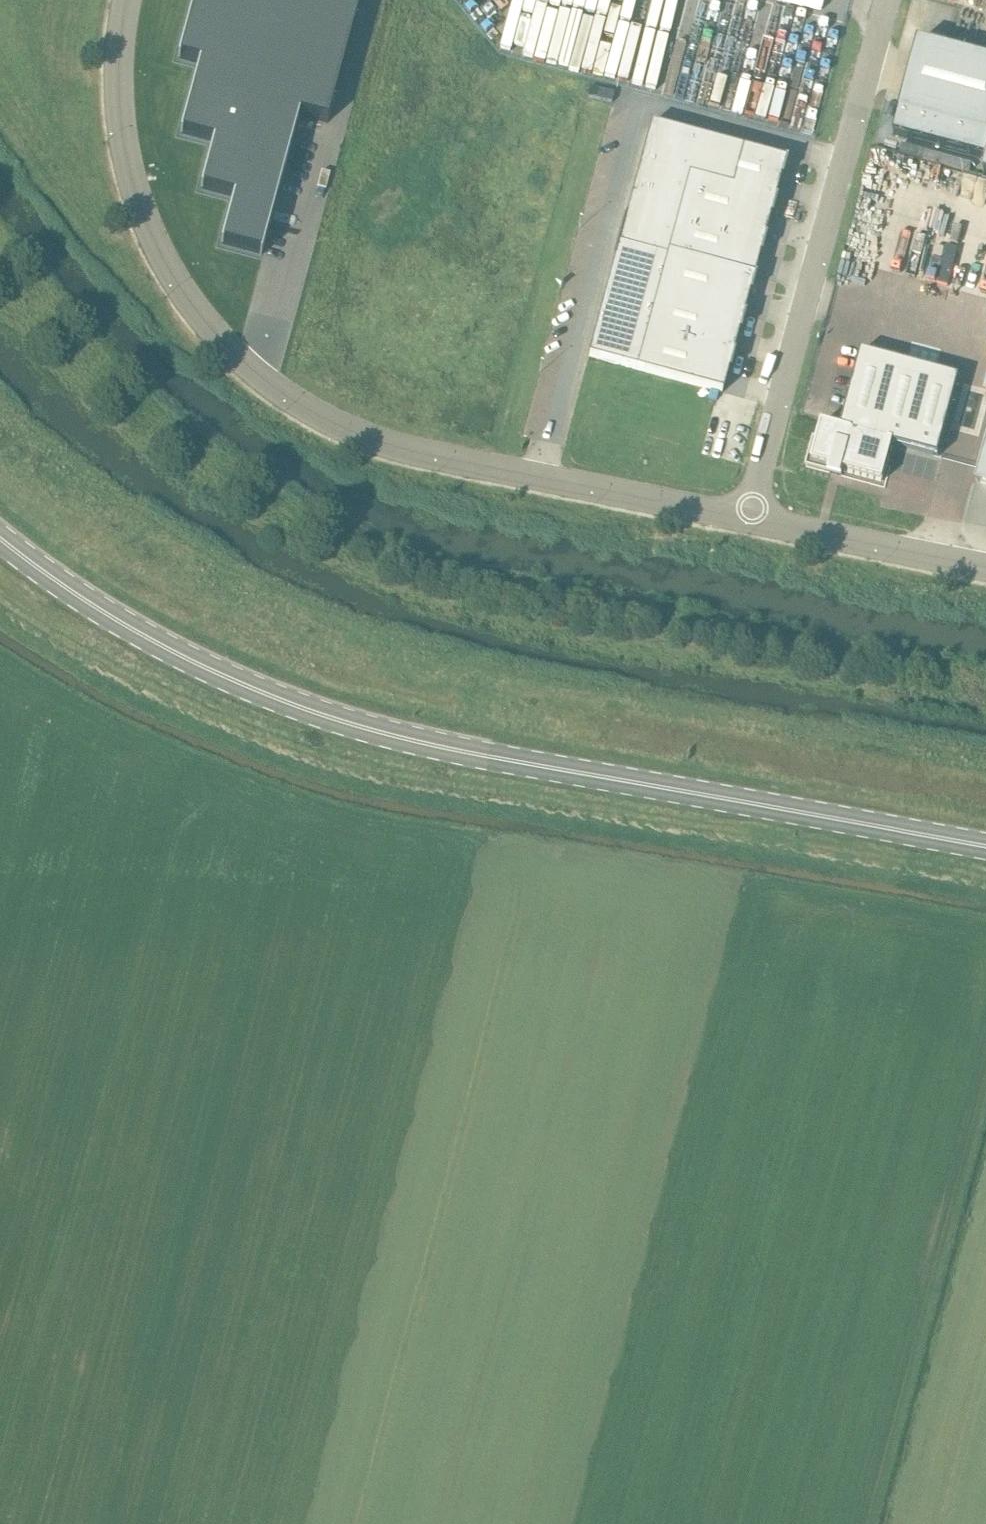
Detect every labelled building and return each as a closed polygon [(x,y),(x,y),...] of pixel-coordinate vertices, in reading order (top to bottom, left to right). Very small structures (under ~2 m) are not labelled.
[(179,58),(200,64),(181,133),(214,142),(201,189),(234,197),(221,244),(260,254),(260,256),(261,256),(299,116),(328,124),(361,0),(195,0),(179,58)] [(895,134),(985,158),(985,59),(920,41),(895,134)] [(651,124),(588,356),(723,393),(787,161),(651,124)] [(823,422),(813,461),(832,466),(830,472),(842,476),(844,470),(884,480),(894,443),(940,455),(961,377),(863,350),(842,427),(823,422)] [(976,481),(985,484),(985,444),(976,481)]
